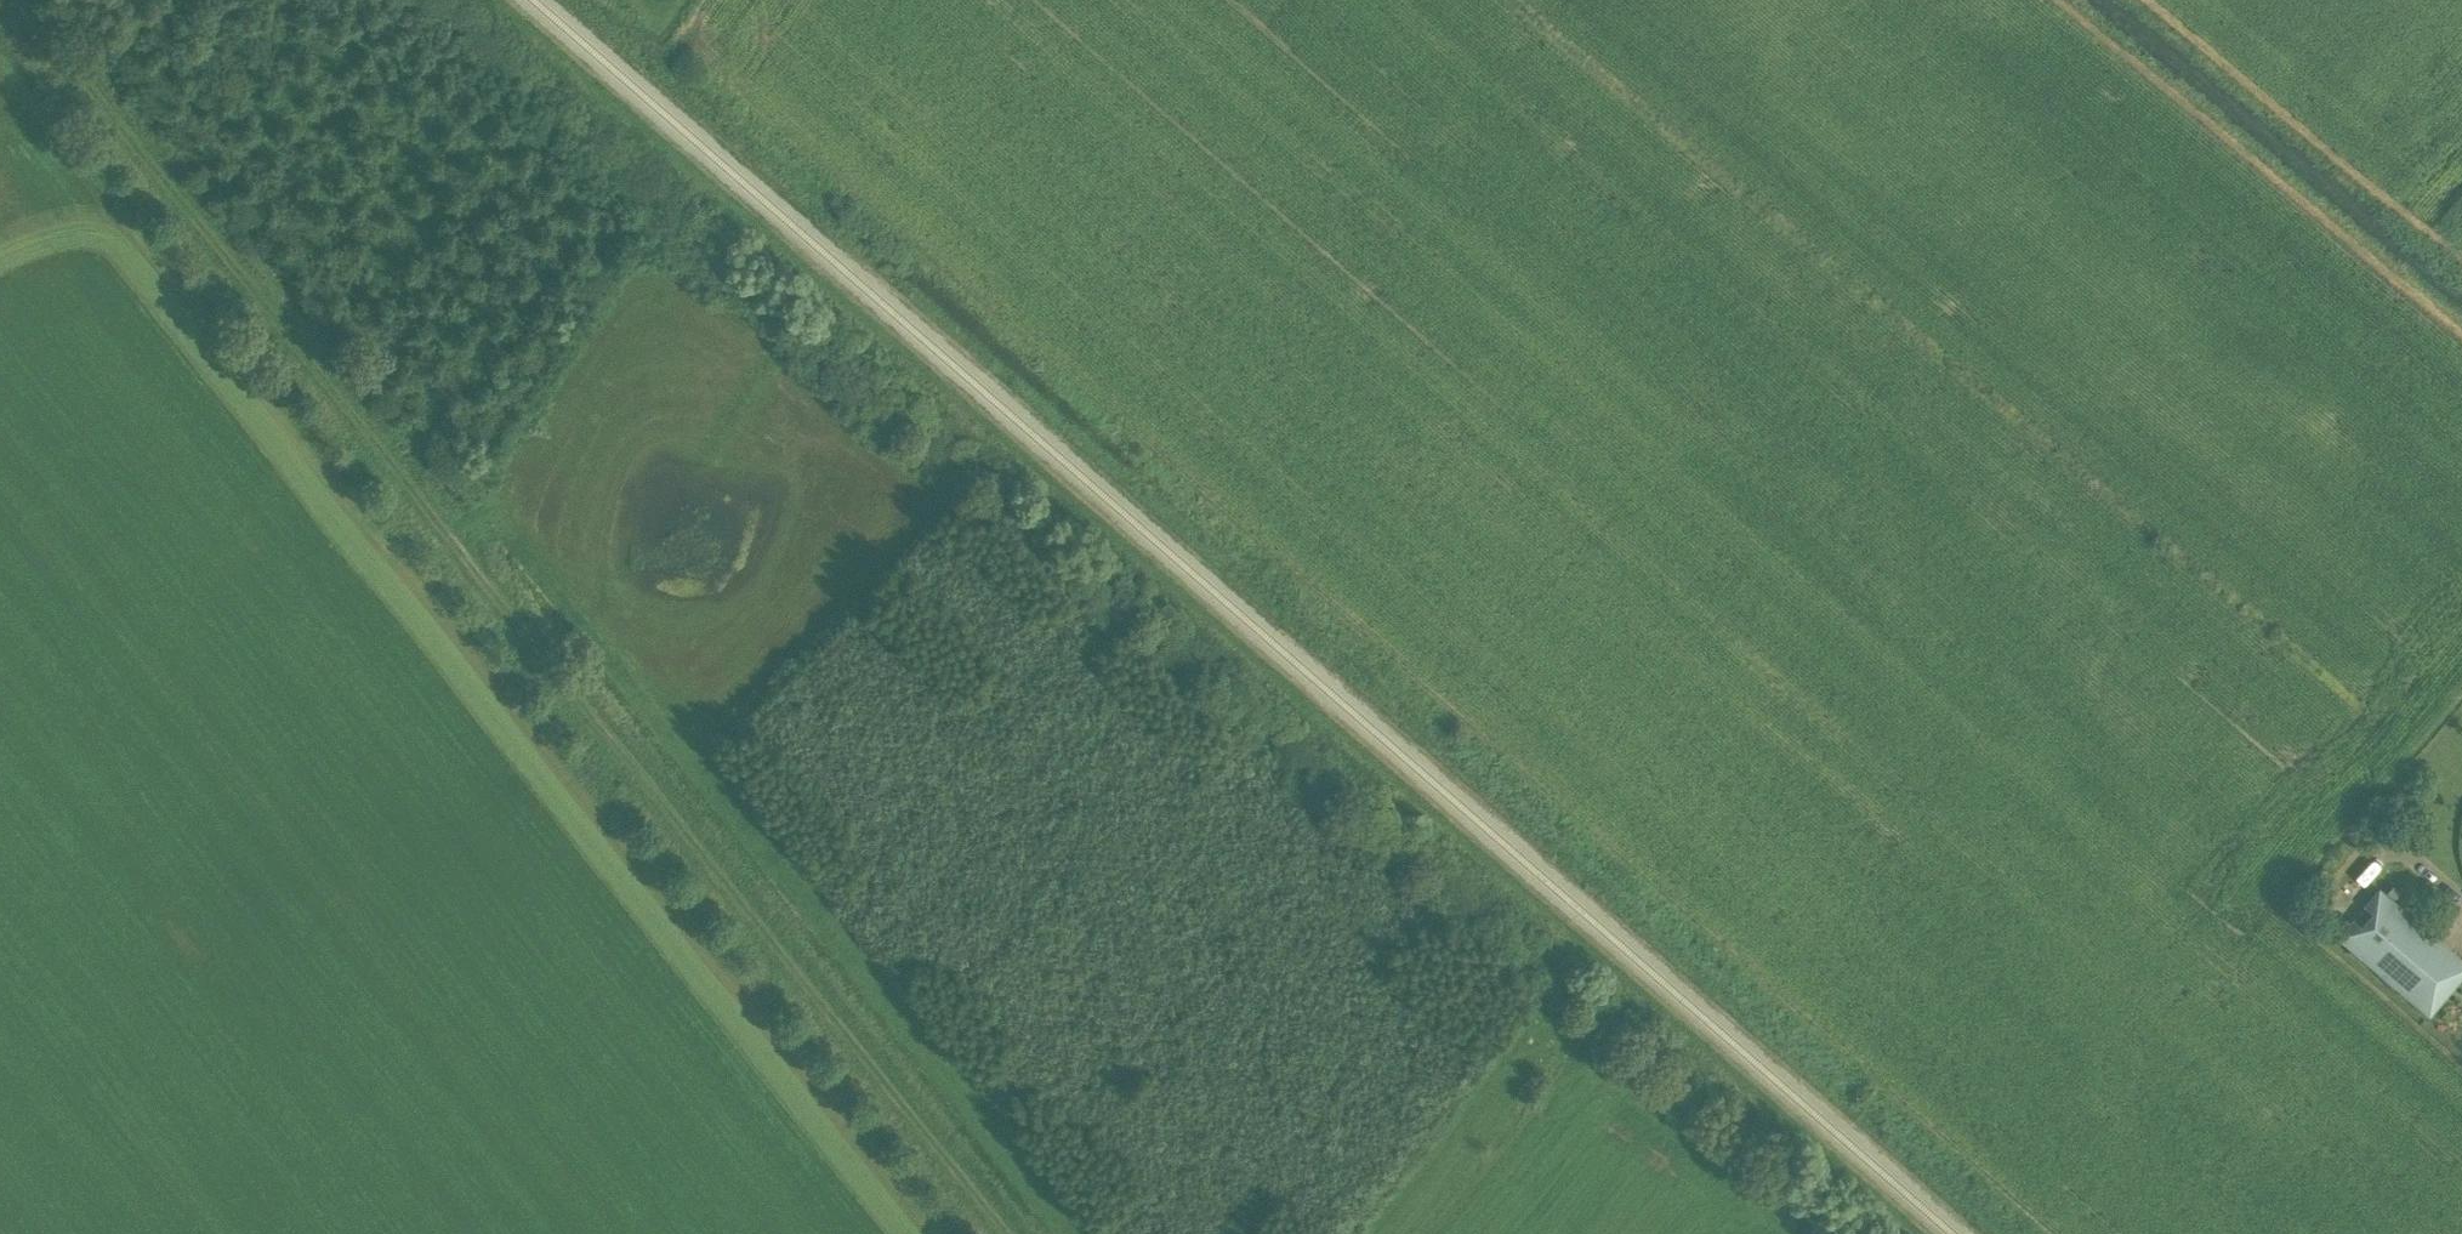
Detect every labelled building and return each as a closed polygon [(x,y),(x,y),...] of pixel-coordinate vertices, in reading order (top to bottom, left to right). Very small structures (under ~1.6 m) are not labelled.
[(2461,980),(2461,960),(2380,890),(2340,939),(2431,1016),(2461,980)]
